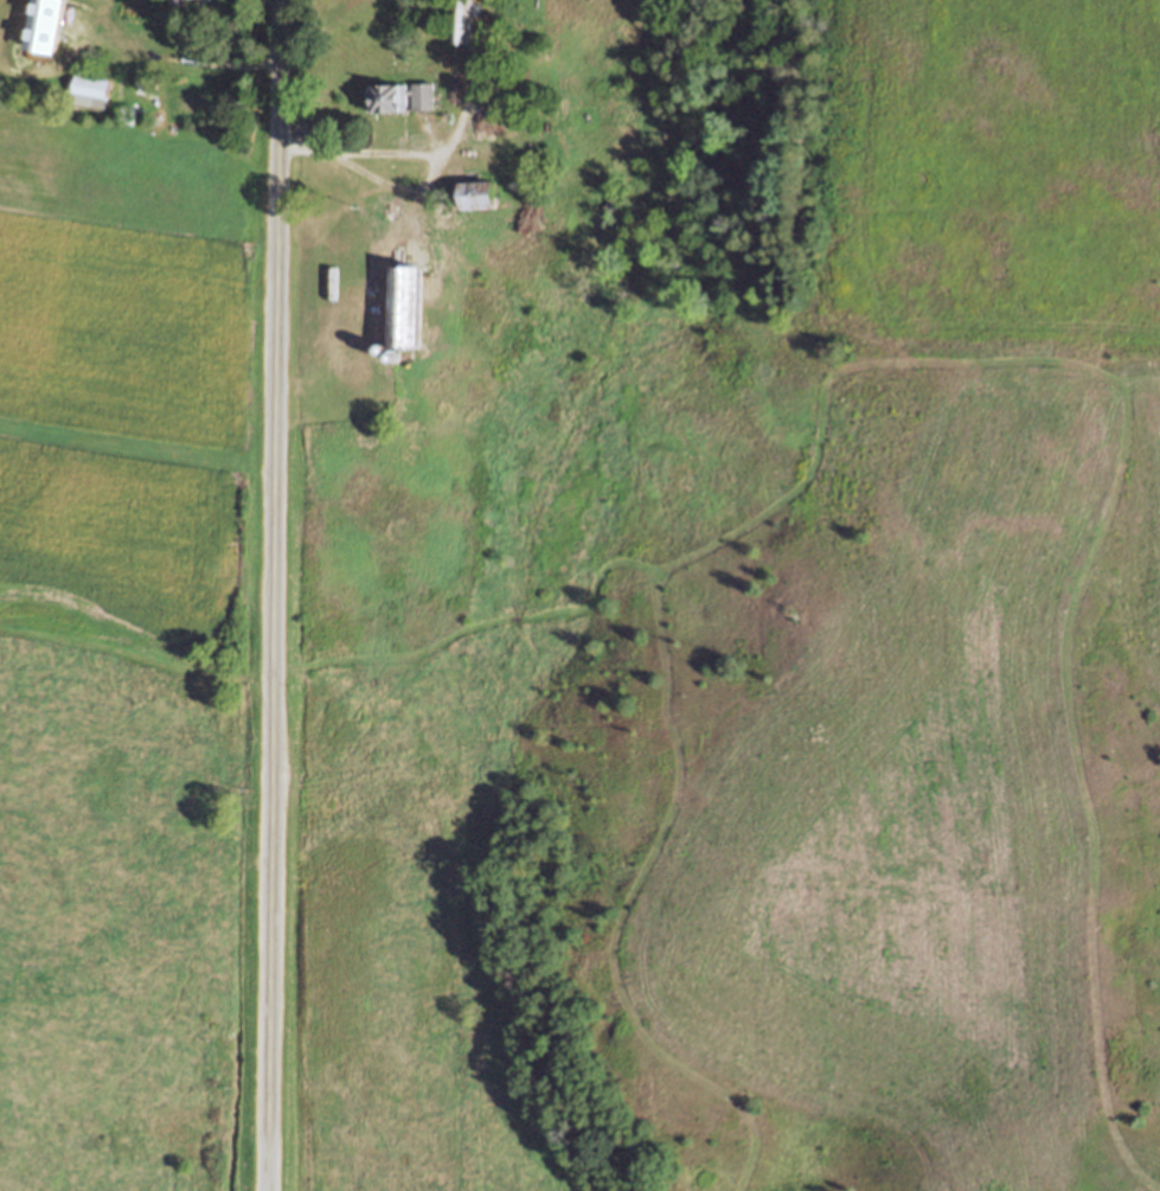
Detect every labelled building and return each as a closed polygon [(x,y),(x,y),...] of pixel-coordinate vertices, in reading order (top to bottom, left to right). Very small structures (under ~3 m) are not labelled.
[(468,0),(448,0),(447,44),(466,45),(468,0)] [(137,76),(135,88),(153,91),(155,78),(137,76)] [(107,83),(104,100),(70,94),(72,77),(107,83)] [(411,111),(410,84),(431,83),(432,110),(411,111)] [(404,87),(366,88),(367,115),(405,114),(404,87)] [(494,111),(473,113),(474,139),(494,139),(494,111)] [(493,185),(457,185),(457,211),(493,211),(493,185)] [(417,351),(387,351),(387,271),(391,271),(391,251),(402,251),(402,273),(417,273),(417,351)]
